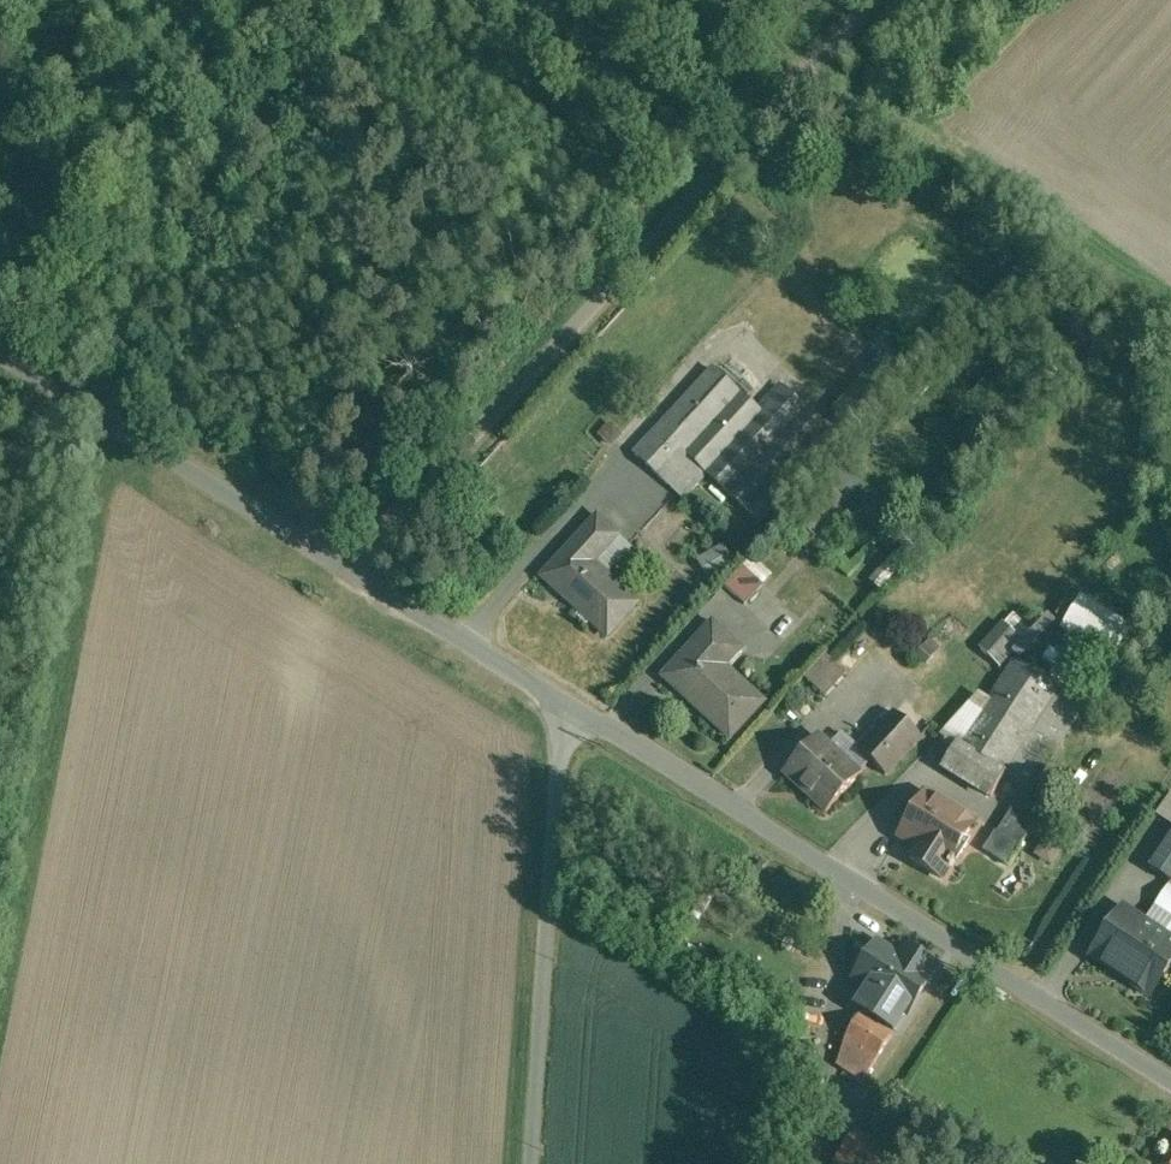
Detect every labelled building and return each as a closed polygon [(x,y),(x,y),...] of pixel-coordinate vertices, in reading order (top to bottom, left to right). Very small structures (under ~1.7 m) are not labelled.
[(714,369),(636,454),(674,489),(697,464),(707,473),(761,523),(839,439),(785,389),(762,414),(714,369)] [(697,464),(674,489),(684,498),(707,473),(697,464)] [(637,604),(593,563),(618,536),(598,518),(545,577),(609,635),(637,604)] [(721,548),(698,560),(709,578),(731,566),(721,548)] [(898,552),(872,581),(881,588),(907,559),(898,552)] [(763,586),(743,567),(726,586),(746,605),(763,586)] [(1077,599),(1061,636),(1117,660),(1133,623),(1077,599)] [(1005,623),(981,649),(992,659),(999,666),(1023,640),(1005,623)] [(736,646),(713,625),(666,677),(731,737),(763,703),(720,664),(736,646)] [(827,697),(847,673),(824,654),(804,678),(827,697)] [(992,659),(967,686),(977,694),(1002,668),(999,666),(992,659)] [(1016,660),(989,702),(978,696),(943,736),(957,746),(944,768),(992,798),(1006,775),(1005,774),(1060,687),(1016,660)] [(949,669),(914,706),(943,733),(978,696),(977,694),(967,686),(949,669)] [(1060,687),(1005,774),(1006,775),(1029,790),(1085,703),(1060,687)] [(896,712),(860,751),(886,775),(922,737),(896,712)] [(861,775),(819,736),(785,773),(801,788),(803,787),(829,810),(861,775)] [(975,824),(927,795),(901,837),(917,847),(910,858),(943,878),(949,868),(951,869),(956,861),(953,859),(975,824)] [(1157,815),(1170,824),(1170,795),(1157,815)] [(1014,808),(998,833),(1021,847),(1037,822),(1014,808)] [(1021,847),(998,833),(987,850),(1010,865),(1021,847)] [(1151,869),(1170,882),(1170,839),(1151,869)] [(1053,865),(1061,848),(1044,840),(1036,857),(1053,865)] [(1145,923),(1124,909),(1092,957),(1152,997),(1170,968),(1170,918),(1155,908),(1145,923)] [(931,977),(878,943),(855,979),(871,989),(859,1007),(894,1029),(905,1012),(908,1014),(931,977)] [(892,1037),(860,1016),(846,1038),(852,1042),(878,1060),(892,1037)] [(878,1060),(852,1042),(840,1062),(865,1080),(878,1060)] [(1168,1104),(1160,1115),(1170,1122),(1170,1106),(1168,1104)] [(1162,1163),(1170,1163),(1170,1149),(1162,1163)]
